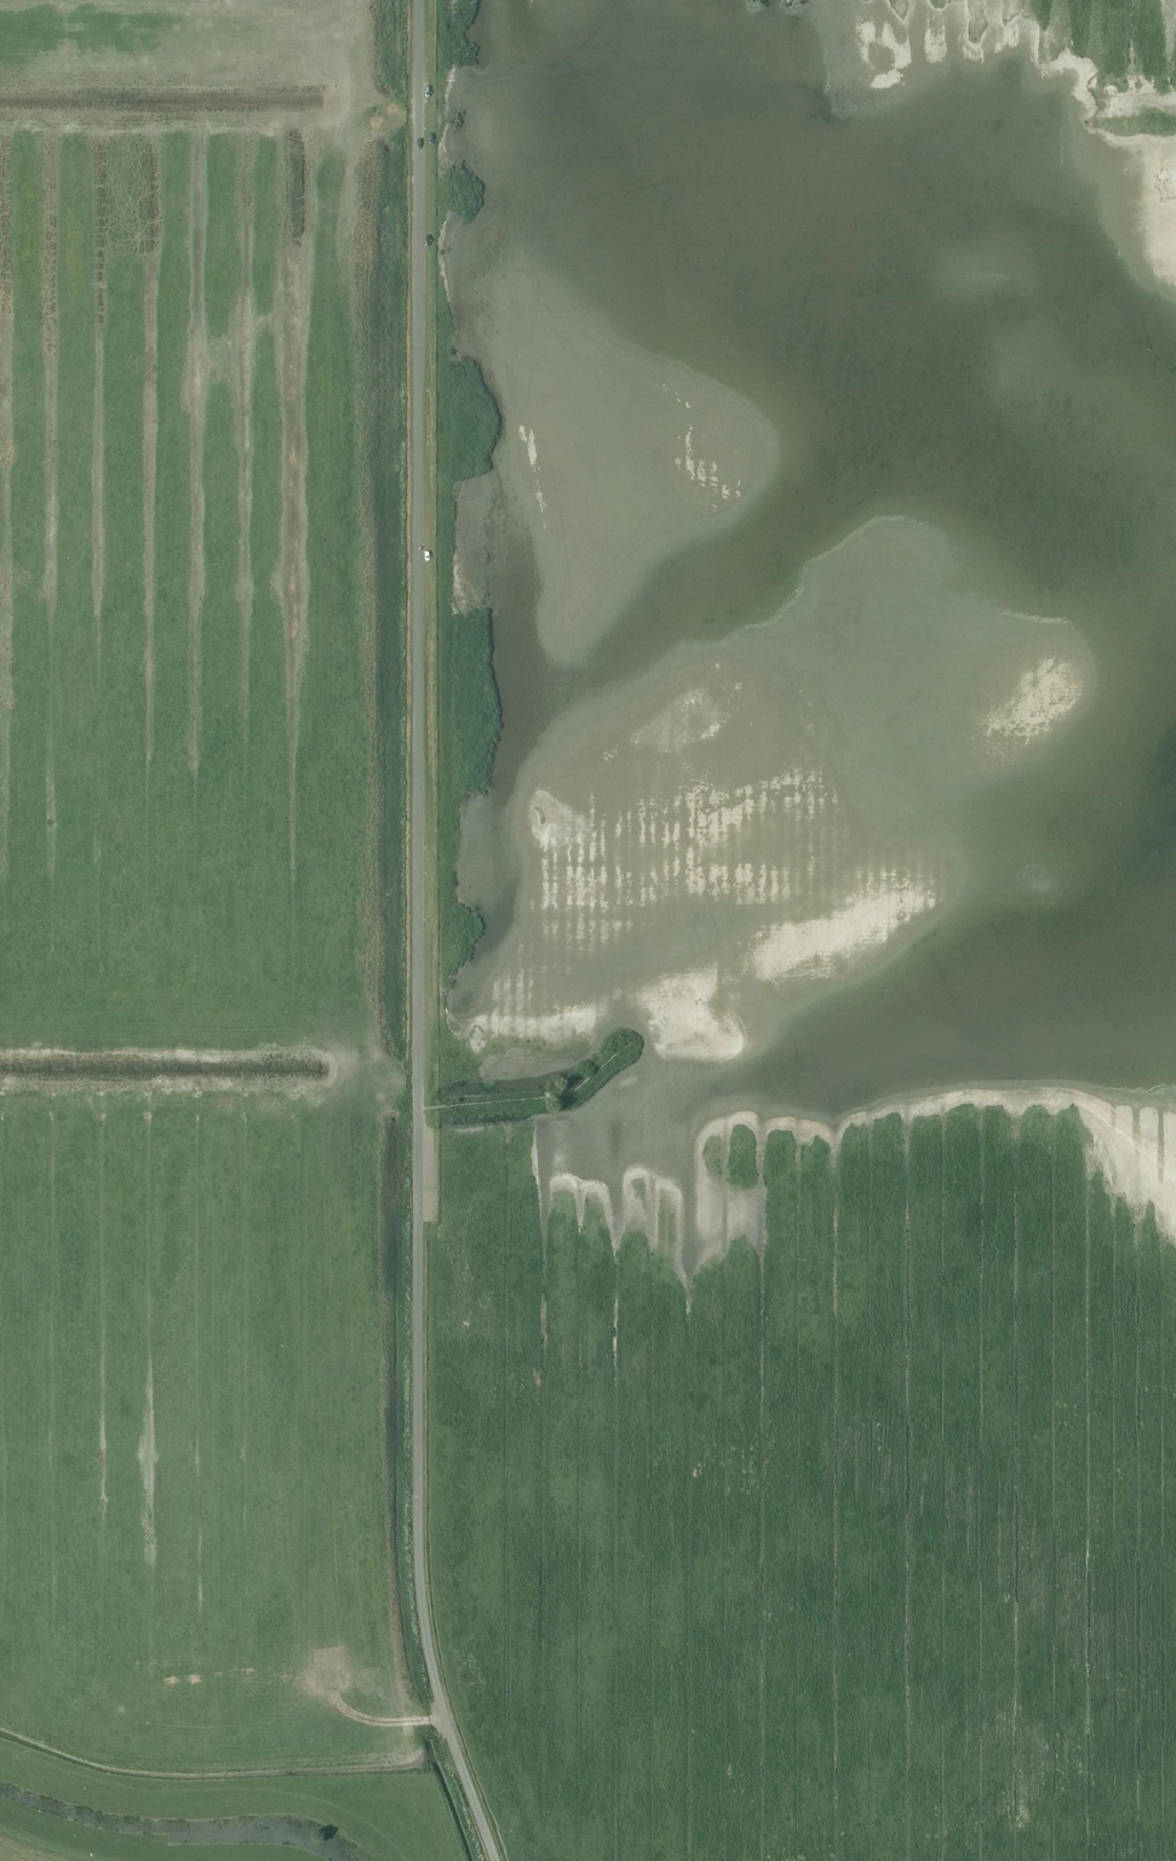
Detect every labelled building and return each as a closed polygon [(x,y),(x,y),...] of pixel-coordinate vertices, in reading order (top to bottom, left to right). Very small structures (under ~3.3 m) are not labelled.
[(625,1053),(629,1051),(631,1048),(630,1044),(627,1041),(623,1040),(619,1042),(617,1046),(618,1050),(619,1051),(621,1053),(625,1053)]
